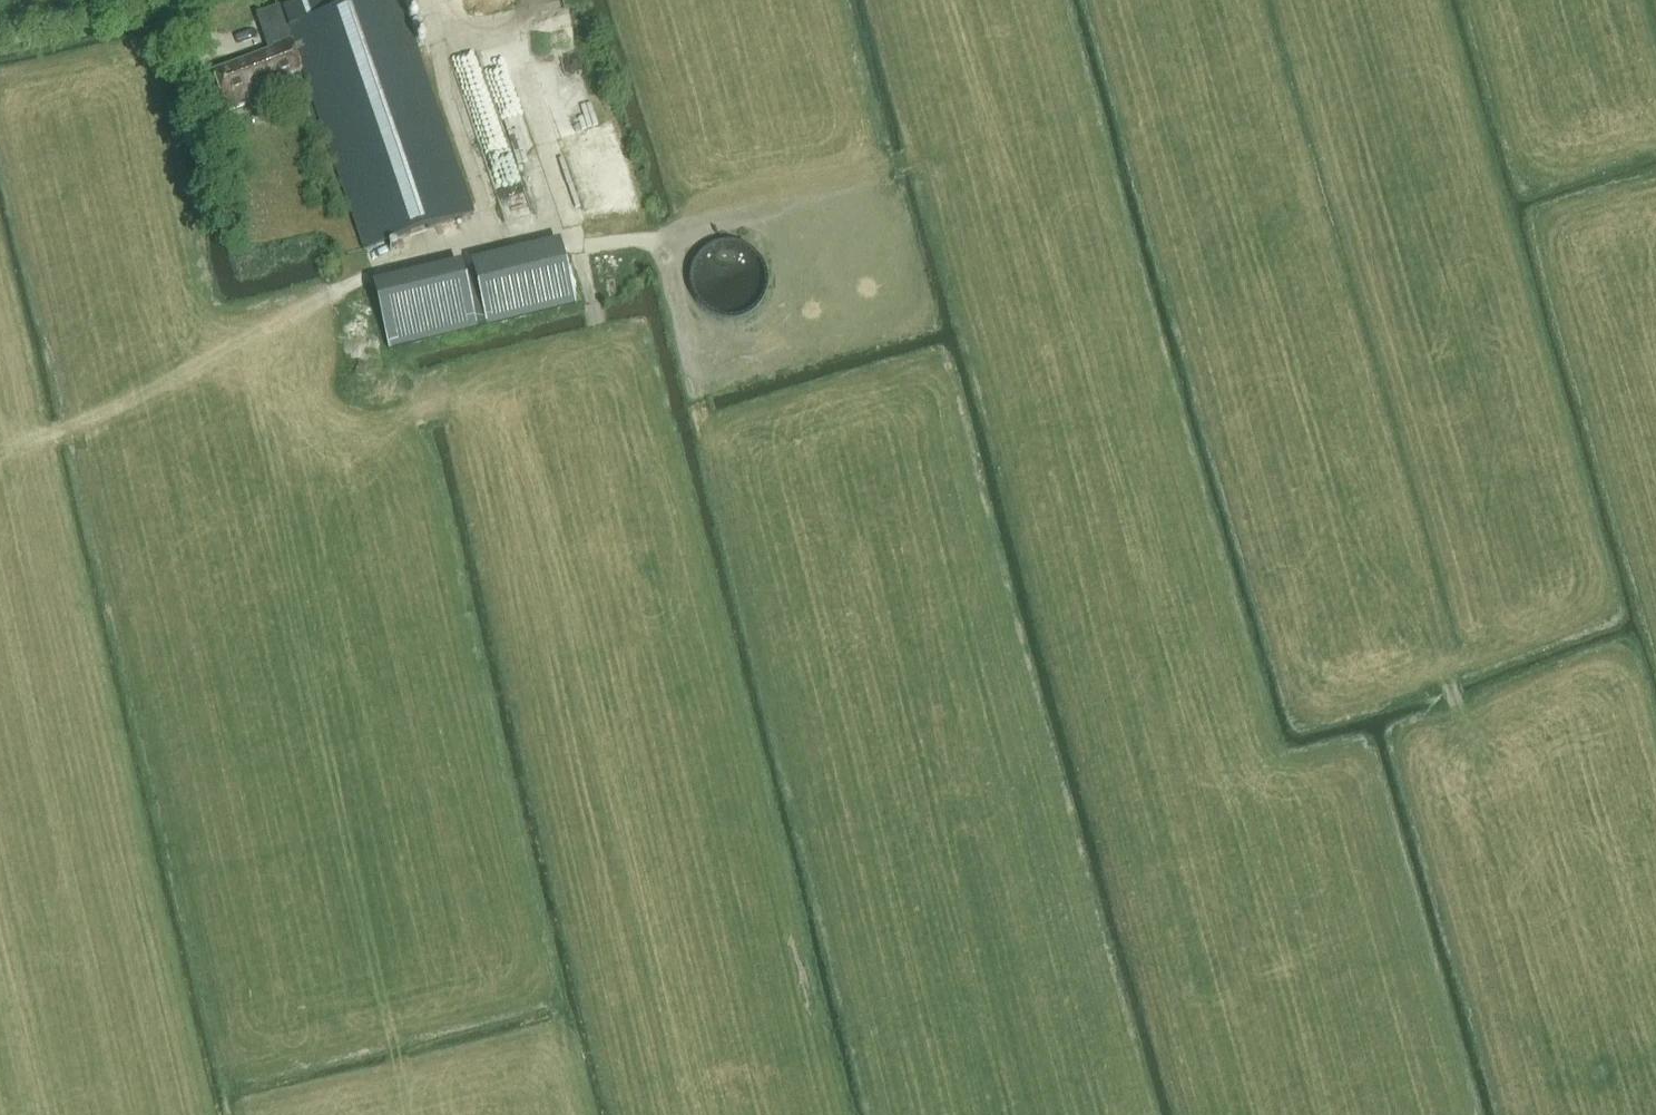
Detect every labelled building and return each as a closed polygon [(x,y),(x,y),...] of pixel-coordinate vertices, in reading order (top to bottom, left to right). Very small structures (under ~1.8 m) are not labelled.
[(248,103),(284,90),(280,80),(301,72),(365,249),(472,213),(401,0),(364,0),(285,27),(278,7),(256,15),(268,52),(214,73),(224,101),(225,101),(229,110),(248,103)] [(541,61),(558,130),(601,119),(584,50),(541,61)] [(735,241),(727,240),(721,240),(711,243),(703,248),(698,253),(692,261),(690,267),(688,274),(687,280),(689,290),(692,298),(695,303),(700,309),(706,314),(713,317),(720,319),(728,320),(733,319),(743,317),(751,312),(757,307),(762,300),(765,294),(767,287),(767,280),(767,273),(764,265),(761,259),(755,251),(747,245),(743,243),(735,241)] [(381,349),(472,328),(456,260),(366,281),(381,349)] [(464,272),(478,329),(486,327),(472,270),(464,272)]
